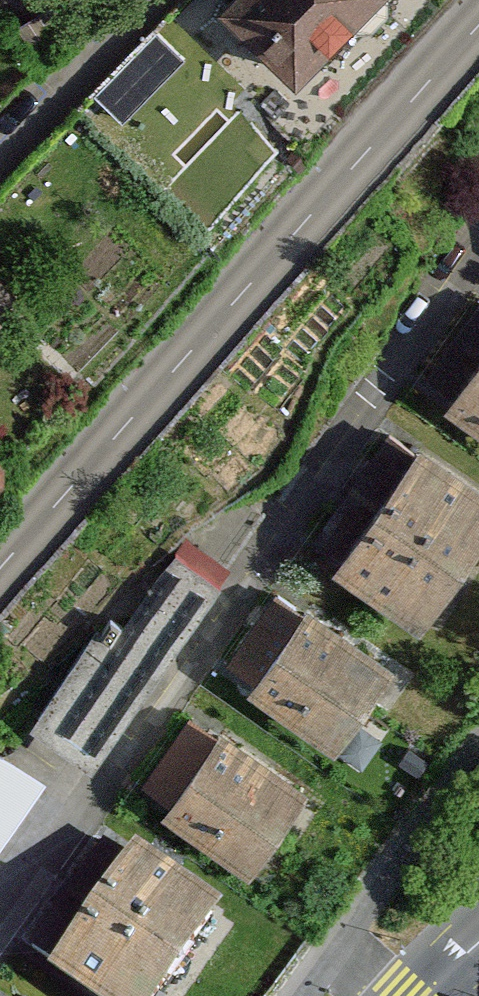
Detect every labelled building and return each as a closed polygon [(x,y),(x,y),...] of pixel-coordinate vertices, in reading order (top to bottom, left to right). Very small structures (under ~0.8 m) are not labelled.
[(291,91),(387,0),(223,0),(214,9),(291,91)] [(248,106),(185,42),(104,120),(166,184),(248,106)] [(0,312),(0,329),(8,321),(0,312)] [(442,409),(478,435),(478,356),(442,409)] [(331,568),(418,629),(478,544),(478,493),(416,448),(331,568)] [(98,620),(24,719),(85,764),(223,580),(178,547),(115,632),(98,620)] [(300,611),(247,690),(342,755),(396,676),(300,611)] [(218,732),(158,811),(243,875),(303,797),(218,732)] [(59,797),(2,751),(0,754),(0,869),(59,797)] [(56,964),(98,995),(155,995),(222,907),(143,848),(56,964)]
